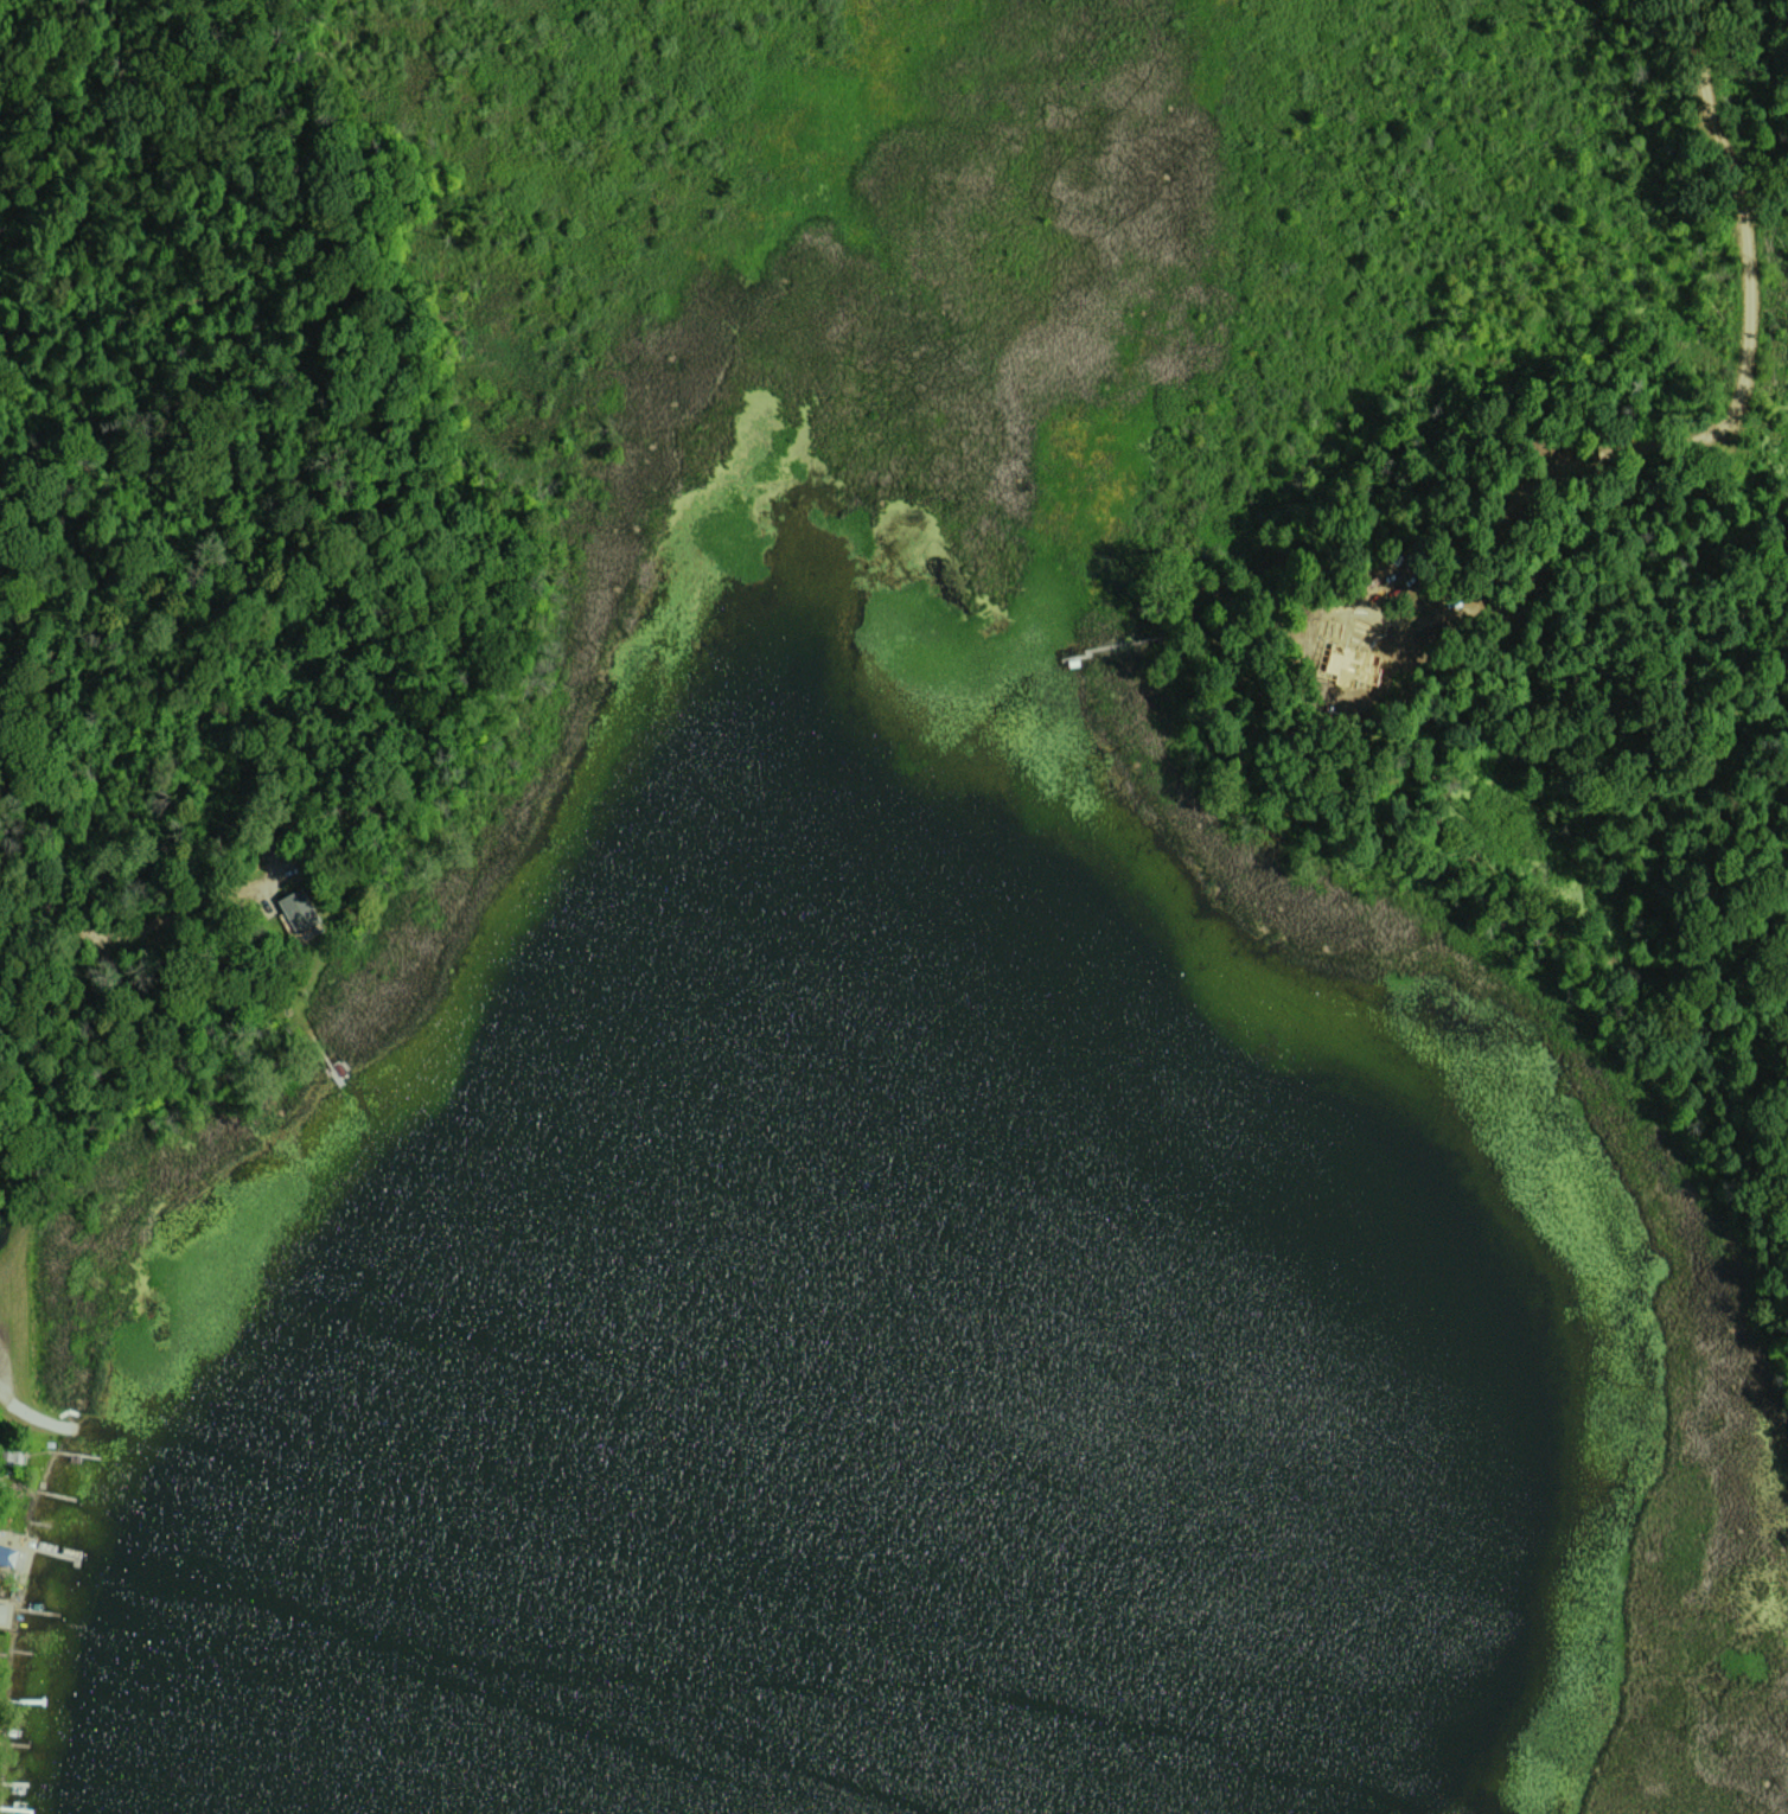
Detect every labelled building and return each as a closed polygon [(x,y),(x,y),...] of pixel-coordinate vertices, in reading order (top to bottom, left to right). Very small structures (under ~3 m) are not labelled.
[(294,933),(318,921),(299,886),(276,899),(294,933)]
